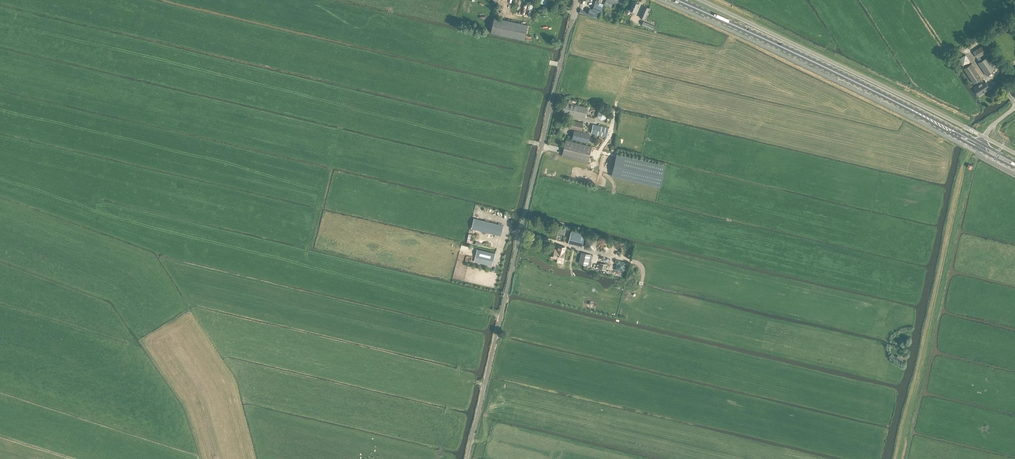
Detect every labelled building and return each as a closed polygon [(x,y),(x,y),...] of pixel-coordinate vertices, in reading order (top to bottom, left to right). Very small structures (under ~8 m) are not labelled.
[(587,14),(594,17),(598,17),(600,13),(602,7),(603,4),(599,2),(600,1),(600,0),(596,0),(594,3),(594,4),(592,9),(590,8),(587,14)] [(635,11),(639,3),(632,1),(629,9),(628,11),(634,14),(635,11)] [(644,19),(649,8),(644,6),(639,17),(644,19)] [(524,39),(527,24),(494,17),(491,32),(524,39)] [(642,24),(653,29),(654,26),(643,21),(642,24)] [(977,58),(988,51),(983,45),(973,52),(977,58)] [(958,58),(962,66),(971,61),(967,54),(958,58)] [(986,75),(995,69),(987,56),(978,62),(986,75)] [(979,95),(990,88),(985,80),(983,81),(972,63),(964,68),(973,83),(976,81),(978,85),(974,87),(979,95)] [(585,116),(585,113),(587,114),(588,113),(589,110),(588,109),(587,109),(587,107),(572,104),(573,100),(569,99),(568,103),(565,102),(563,111),(585,116)] [(597,116),(606,119),(608,112),(599,109),(597,116)] [(582,130),(583,122),(571,119),(569,127),(582,130)] [(607,136),(609,128),(593,124),(591,133),(607,136)] [(590,134),(574,130),(572,139),(588,143),(590,134)] [(566,140),(562,156),(587,162),(591,146),(566,140)] [(661,186),(665,165),(617,154),(612,174),(661,186)] [(481,230),(501,235),(503,225),(484,220),(481,230)] [(569,242),(582,246),(585,235),(571,232),(569,242)] [(587,236),(584,246),(595,249),(598,239),(587,236)] [(553,257),(563,259),(565,252),(564,252),(565,247),(559,245),(558,250),(555,249),(553,257)] [(493,261),(495,253),(477,249),(475,256),(488,259),(487,263),(492,264),(492,260),(493,261)] [(587,265),(590,254),(582,252),(579,263),(587,265)] [(625,271),(627,261),(618,259),(615,269),(625,271)]
